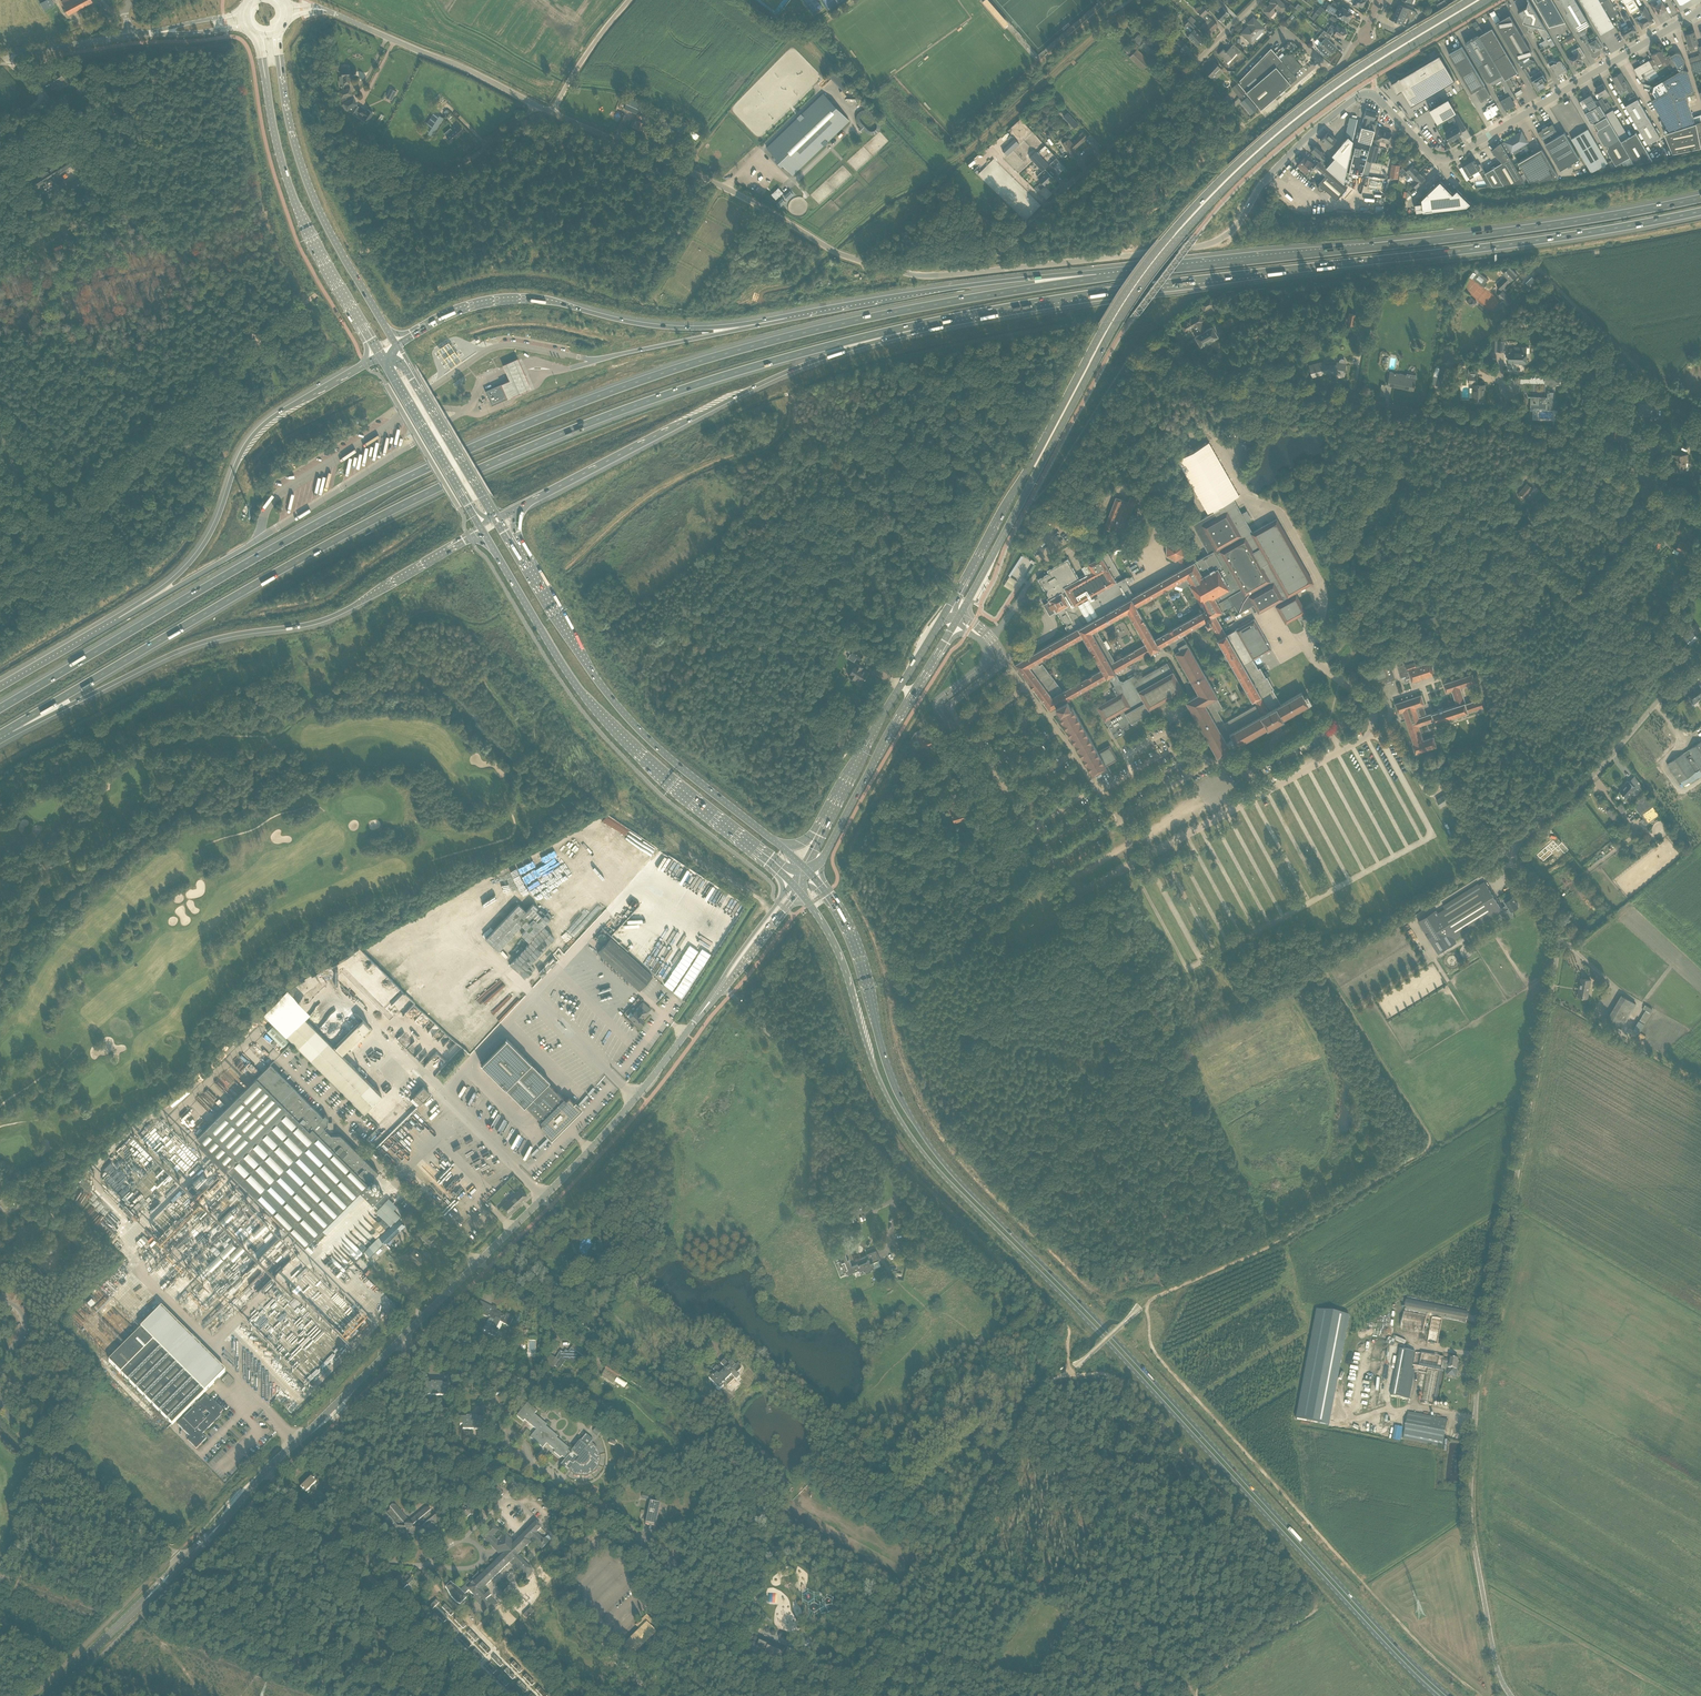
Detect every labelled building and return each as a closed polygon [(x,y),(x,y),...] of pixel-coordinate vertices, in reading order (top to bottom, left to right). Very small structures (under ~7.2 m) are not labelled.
[(44,10),(54,5),(51,0),(45,0),(40,3),(44,10)] [(61,1),(68,15),(93,1),(92,0),(62,0),(61,1)] [(988,0),(983,0),(982,1),(1004,26),(1008,23),(988,0)] [(1209,10),(1221,21),(1229,13),(1221,6),(1220,5),(1223,3),(1220,0),(1216,0),(1215,1),(1217,3),(1210,10),(1209,10)] [(1279,0),(1271,0),(1272,2),(1263,11),(1270,17),(1277,10),(1281,14),(1287,7),(1279,0)] [(1537,27),(1543,24),(1529,0),(1528,0),(1527,8),(1519,12),(1524,20),(1523,22),(1525,23),(1528,28),(1529,28),(1528,31),(1529,32),(1531,33),(1533,32),(1533,29),(1534,29),(1537,27)] [(1563,19),(1552,0),(1534,0),(1548,23),(1548,24),(1549,25),(1551,25),(1552,25),(1553,25),(1563,19)] [(1590,24),(1576,0),(1565,0),(1563,1),(1569,10),(1567,11),(1566,15),(1577,32),(1584,27),(1590,24)] [(1600,1),(1599,0),(1581,0),(1587,9),(1600,1)] [(1600,1),(1608,15),(1616,10),(1610,0),(1599,0),(1600,1)] [(1631,13),(1639,8),(1634,0),(1623,0),(1631,13)] [(1614,25),(1608,15),(1600,1),(1587,9),(1601,33),(1602,33),(1601,33),(1614,25),(1614,26),(1614,25)] [(1662,2),(1658,4),(1656,1),(1650,5),(1649,4),(1655,14),(1658,12),(1659,14),(1667,10),(1664,5),(1665,4),(1663,2),(1662,2)] [(1293,13),(1297,9),(1291,4),(1287,8),(1293,13)] [(1341,7),(1339,10),(1329,4),(1326,9),(1337,16),(1342,18),(1343,18),(1347,21),(1352,13),(1341,7)] [(1415,13),(1416,12),(1398,4),(1394,13),(1392,12),(1389,18),(1401,24),(1405,16),(1413,20),(1413,17),(1415,13)] [(1202,17),(1208,11),(1203,6),(1200,8),(1197,11),(1197,12),(1202,17)] [(1319,16),(1324,9),(1320,6),(1315,12),(1313,10),(1311,13),(1313,15),(1315,13),(1319,16)] [(1637,16),(1634,19),(1637,25),(1639,23),(1642,28),(1651,23),(1651,24),(1655,22),(1652,17),(1651,18),(1644,6),(1639,9),(1642,14),(1638,17),(1637,16)] [(1630,18),(1626,12),(1622,15),(1627,24),(1622,26),(1622,28),(1622,29),(1620,30),(1620,31),(1622,34),(1623,35),(1624,38),(1630,34),(1630,35),(1634,34),(1633,33),(1637,30),(1634,24),(1633,25),(1630,19),(1630,18)] [(1147,14),(1139,22),(1142,25),(1147,20),(1150,23),(1153,19),(1147,14)] [(1528,56),(1532,52),(1510,15),(1495,23),(1518,62),(1519,62),(1528,56)] [(1217,25),(1214,21),(1210,17),(1206,21),(1201,26),(1208,34),(1217,25)] [(1265,28),(1257,21),(1253,17),(1250,20),(1252,22),(1251,24),(1250,24),(1241,33),(1251,43),(1265,28)] [(1195,26),(1188,18),(1183,23),(1186,26),(1188,24),(1192,28),(1195,26)] [(1344,29),(1339,26),(1332,22),(1329,26),(1334,29),(1332,33),(1339,37),(1340,36),(1343,38),(1346,32),(1343,30),(1344,29)] [(1551,47),(1555,45),(1543,24),(1537,27),(1545,40),(1541,42),(1544,47),(1539,49),(1541,52),(1543,51),(1546,50),(1551,47)] [(1481,28),(1479,25),(1475,28),(1479,35),(1494,60),(1506,52),(1492,28),(1483,33),(1482,31),(1481,28)] [(1586,30),(1584,27),(1577,32),(1579,36),(1585,32),(1586,30)] [(1199,42),(1203,38),(1193,29),(1187,36),(1191,40),(1193,41),(1192,42),(1196,45),(1197,44),(1198,44),(1199,43),(1199,42)] [(1328,39),(1331,36),(1324,30),(1316,38),(1321,43),(1317,47),(1326,56),(1327,56),(1330,53),(1330,54),(1335,49),(1334,49),(1334,46),(1335,46),(1328,39)] [(1694,32),(1693,32),(1693,31),(1688,32),(1689,33),(1686,34),(1686,37),(1686,38),(1687,38),(1688,42),(1687,42),(1690,51),(1695,49),(1695,46),(1699,45),(1698,42),(1694,32)] [(1140,33),(1134,38),(1139,44),(1144,40),(1140,33)] [(1178,38),(1175,35),(1171,39),(1173,42),(1173,43),(1179,48),(1178,49),(1182,53),(1183,52),(1186,55),(1191,50),(1184,43),(1178,38)] [(1504,78),(1494,60),(1479,35),(1465,43),(1487,80),(1494,84),(1495,83),(1504,78)] [(1604,47),(1597,36),(1593,38),(1593,41),(1590,40),(1585,43),(1592,57),(1595,57),(1601,54),(1599,51),(1600,49),(1604,47)] [(1155,49),(1151,45),(1145,40),(1139,46),(1149,55),(1155,49)] [(1241,51),(1237,48),(1233,44),(1226,52),(1223,49),(1218,54),(1227,63),(1236,53),(1238,54),(1241,51)] [(1482,99),(1490,94),(1462,46),(1449,54),(1472,93),(1476,90),(1482,99)] [(1581,57),(1584,55),(1580,46),(1572,51),(1574,55),(1569,58),(1573,64),(1574,63),(1577,67),(1578,67),(1579,67),(1581,66),(1582,64),(1583,63),(1580,59),(1582,58),(1581,57)] [(1286,54),(1280,59),(1271,48),(1237,82),(1246,92),(1245,92),(1260,110),(1272,99),(1292,83),(1296,79),(1293,75),(1299,69),(1300,65),(1290,54),(1288,56),(1286,54)] [(1138,49),(1130,57),(1138,66),(1142,70),(1147,65),(1150,61),(1138,49)] [(1649,60),(1634,69),(1640,80),(1644,78),(1642,74),(1653,67),(1652,66),(1656,63),(1657,65),(1661,63),(1663,66),(1669,62),(1670,62),(1666,56),(1663,50),(1660,51),(1659,50),(1651,55),(1653,59),(1649,61),(1649,60)] [(1509,77),(1518,72),(1506,52),(1494,60),(1504,78),(1510,87),(1514,85),(1512,82),(1511,79),(1509,77)] [(1679,53),(1678,52),(1677,52),(1676,53),(1675,53),(1671,56),(1670,54),(1666,56),(1670,62),(1669,62),(1676,73),(1654,86),(1653,92),(1656,98),(1651,100),(1669,132),(1682,127),(1695,124),(1693,117),(1686,96),(1695,93),(1688,70),(1683,69),(1685,61),(1681,55),(1681,54),(1680,53),(1679,53)] [(1689,58),(1690,63),(1700,60),(1700,54),(1689,58)] [(1397,80),(1391,84),(1395,90),(1397,93),(1400,91),(1400,92),(1402,90),(1411,106),(1454,81),(1455,80),(1454,80),(1440,55),(1400,78),(1398,78),(1399,79),(1397,80)] [(1214,73),(1220,67),(1213,60),(1210,63),(1211,64),(1204,71),(1211,77),(1215,74),(1214,73)] [(1558,61),(1557,62),(1552,60),(1548,62),(1557,77),(1557,76),(1560,75),(1560,73),(1564,74),(1565,74),(1566,74),(1566,73),(1567,73),(1567,72),(1567,71),(1567,70),(1564,64),(1562,64),(1562,63),(1562,62),(1562,61),(1561,61),(1560,60),(1559,60),(1558,61)] [(1700,71),(1700,60),(1690,63),(1694,74),(1700,71)] [(1540,71),(1531,77),(1525,68),(1522,69),(1533,87),(1535,85),(1538,90),(1544,86),(1543,85),(1545,83),(1545,82),(1547,81),(1540,71)] [(342,76),(339,76),(340,83),(343,83),(346,83),(349,83),(349,76),(350,76),(350,69),(341,70),(342,75),(342,76)] [(65,80),(63,76),(60,71),(52,76),(52,77),(48,79),(53,87),(58,84),(57,82),(61,80),(62,82),(65,80)] [(1616,76),(1612,78),(1615,83),(1612,85),(1616,91),(1619,90),(1620,90),(1622,89),(1623,91),(1627,89),(1626,87),(1629,85),(1626,80),(1625,80),(1621,73),(1617,75),(1617,74),(1615,75),(1616,76)] [(1516,98),(1510,87),(1504,78),(1495,83),(1496,85),(1503,84),(1505,95),(1503,97),(1500,97),(1500,99),(1499,99),(1501,102),(1501,104),(1502,104),(1505,109),(1511,106),(1511,105),(1514,103),(1513,100),(1516,98)] [(1239,97),(1245,93),(1237,83),(1231,88),(1239,97)] [(1606,97),(1610,95),(1603,83),(1599,86),(1598,85),(1596,87),(1595,88),(1600,96),(1604,94),(1606,97)] [(341,98),(352,94),(350,88),(338,92),(341,98)] [(390,88),(387,94),(393,97),(396,91),(390,88)] [(849,120),(823,93),(767,148),(793,174),(849,120)] [(1595,99),(1594,100),(1591,94),(1583,99),(1583,98),(1579,100),(1580,101),(1579,102),(1585,113),(1600,104),(1597,100),(1596,101),(1595,99)] [(1248,106),(1246,108),(1251,114),(1257,109),(1247,97),(1243,100),(1248,106)] [(353,98),(343,104),(347,110),(357,104),(353,98)] [(629,98),(624,108),(632,112),(637,102),(629,98)] [(1438,124),(1457,113),(1448,98),(1429,110),(1438,124)] [(1601,98),(1597,100),(1600,104),(1603,111),(1608,108),(1601,98)] [(1660,137),(1640,104),(1637,99),(1625,106),(1648,144),(1660,137)] [(1496,104),(1483,112),(1488,120),(1491,118),(1492,118),(1495,116),(1494,116),(1498,114),(1496,111),(1499,109),(1496,104)] [(1606,116),(1604,111),(1600,104),(1585,113),(1590,122),(1595,123),(1606,116)] [(358,111),(357,112),(360,114),(358,118),(366,123),(368,119),(369,119),(370,118),(373,113),(367,109),(367,111),(361,107),(360,107),(358,111)] [(859,109),(855,124),(860,126),(859,131),(877,135),(880,124),(865,120),(868,111),(859,109)] [(1366,109),(1361,127),(1367,128),(1367,127),(1369,119),(1374,120),(1376,112),(1366,109)] [(432,136),(444,118),(434,111),(422,130),(432,136)] [(1074,127),(1078,124),(1067,112),(1063,116),(1074,127)] [(1457,113),(1453,115),(1459,126),(1463,123),(1457,113)] [(641,122),(643,116),(637,114),(634,122),(632,121),(630,126),(640,130),(642,127),(646,129),(647,126),(645,125),(645,124),(641,122)] [(1598,129),(1610,122),(1606,116),(1595,123),(1598,129)] [(671,118),(668,124),(685,132),(688,126),(671,118)] [(1556,131),(1557,131),(1551,121),(1536,129),(1542,140),(1544,139),(1557,131),(1556,131)] [(1608,146),(1620,139),(1610,122),(1598,129),(1597,133),(1604,145),(1608,146)] [(1695,124),(1682,127),(1669,132),(1664,133),(1673,153),(1700,147),(1700,122),(1695,124)] [(447,136),(446,137),(451,141),(463,131),(458,125),(457,126),(457,127),(453,131),(447,136)] [(1450,131),(1445,133),(1447,137),(1448,138),(1450,142),(1460,136),(1459,135),(1462,133),(1460,131),(1461,131),(1460,130),(1458,127),(1458,126),(1454,128),(1453,127),(1449,130),(1450,131)] [(1367,128),(1361,127),(1357,140),(1371,144),(1374,130),(1367,128)] [(1385,130),(1379,129),(1376,140),(1388,144),(1391,133),(1384,131),(1385,130)] [(1608,163),(1591,134),(1588,129),(1571,139),(1591,172),(1602,166),(1605,164),(1608,163)] [(1511,153),(1528,142),(1522,131),(1514,136),(1514,135),(1512,137),(1511,138),(1504,142),(1511,153)] [(1564,132),(1559,135),(1557,131),(1544,139),(1546,143),(1545,144),(1550,153),(1570,142),(1564,132)] [(1076,147),(1087,137),(1082,132),(1072,143),(1069,138),(1069,139),(1062,143),(1070,154),(1069,155),(1070,156),(1070,155),(1071,157),(1077,154),(1073,148),(1076,146),(1076,147)] [(1329,148),(1336,139),(1327,132),(1320,141),(1329,148)] [(1652,160),(1639,137),(1636,132),(1621,141),(1630,156),(1634,163),(1652,160)] [(1346,168),(1352,141),(1348,137),(1332,155),(1334,157),(1346,168)] [(1630,156),(1621,141),(1620,139),(1608,146),(1607,150),(1616,165),(1630,156)] [(1560,170),(1580,158),(1570,142),(1550,153),(1560,170)] [(1494,167),(1485,173),(1487,175),(1493,186),(1503,184),(1524,182),(1520,175),(1510,157),(1502,143),(1498,145),(1497,147),(1496,147),(1493,150),(1503,162),(1494,167)] [(1379,147),(1379,146),(1370,144),(1366,160),(1374,163),(1379,147)] [(1316,145),(1311,151),(1315,155),(1321,160),(1319,162),(1324,167),(1328,162),(1325,160),(1326,159),(1322,154),(1323,152),(1320,149),(1316,145)] [(1352,158),(1348,172),(1362,174),(1368,149),(1354,145),(1354,146),(1352,145),(1349,157),(1352,158)] [(1559,177),(1545,153),(1542,148),(1518,162),(1529,181),(1559,177)] [(1036,151),(1029,157),(1033,161),(1042,171),(1041,171),(1042,171),(1037,176),(1039,179),(1045,185),(1053,177),(1047,171),(1045,169),(1049,165),(1040,155),(1036,151)] [(1313,164),(1305,157),(1297,165),(1305,172),(1313,164)] [(1329,163),(1325,167),(1329,171),(1343,183),(1346,168),(1334,157),(1329,163)] [(1056,158),(1051,164),(1059,172),(1064,167),(1056,158)] [(1475,159),(1463,166),(1465,171),(1469,178),(1470,179),(1474,177),(1472,174),(1478,170),(1480,173),(1481,172),(1484,170),(1480,164),(1478,165),(1477,164),(1475,159)] [(1313,164),(1323,173),(1325,175),(1329,171),(1325,167),(1319,162),(1316,160),(1313,164)] [(1397,178),(1399,166),(1392,165),(1390,177),(1397,178)] [(1409,181),(1412,178),(1418,172),(1412,165),(1403,174),(1407,177),(1406,178),(1406,179),(1407,181),(1409,181)] [(1336,199),(1347,187),(1343,183),(1329,171),(1325,175),(1318,183),(1320,185),(1319,185),(1319,186),(1319,187),(1319,188),(1320,189),(1321,189),(1322,189),(1323,189),(1324,188),(1336,199)] [(1418,184),(1424,178),(1418,172),(1412,178),(1414,180),(1411,183),(1416,188),(1419,185),(1418,184)] [(1487,175),(1483,177),(1489,186),(1493,186),(1487,175)] [(85,184),(81,177),(68,185),(72,192),(85,184)] [(1423,203),(1416,204),(1416,208),(1417,213),(1424,212),(1443,209),(1446,209),(1467,206),(1470,203),(1457,190),(1453,194),(1449,190),(1441,181),(1428,194),(1422,199),(1423,203)] [(777,188),(771,195),(775,200),(782,193),(777,188)] [(790,190),(784,196),(787,199),(793,194),(790,190)] [(782,198),(776,204),(780,207),(785,202),(782,198)] [(1501,290),(1517,274),(1510,267),(1503,273),(1506,276),(1497,285),(1501,290)] [(1479,272),(1480,270),(1478,268),(1475,269),(1469,276),(1483,287),(1488,280),(1479,272)] [(1507,305),(1511,300),(1502,291),(1498,295),(1507,305)] [(1473,307),(1477,302),(1470,297),(1466,301),(1467,302),(1473,306),(1473,307)] [(1204,310),(1214,305),(1210,298),(1201,304),(1204,310)] [(1354,326),(1356,315),(1348,313),(1346,324),(1354,326)] [(1498,341),(1498,351),(1504,351),(1509,351),(1509,362),(1514,362),(1519,362),(1519,363),(1526,363),(1526,360),(1527,360),(1527,355),(1526,355),(1526,353),(1526,348),(1526,347),(1514,347),(1514,348),(1504,348),(1505,341),(1498,340),(1498,341)] [(522,368),(519,360),(518,358),(503,365),(506,373),(509,380),(502,383),(508,398),(531,388),(522,368)] [(1345,361),(1344,359),(1341,358),(1339,360),(1339,361),(1336,361),(1336,364),(1334,364),(1331,364),(1328,364),(1326,364),(1324,360),(1309,365),(1312,377),(1312,376),(1319,374),(1320,375),(1320,374),(1321,374),(1327,373),(1333,372),(1333,375),(1338,376),(1338,374),(1344,375),(1343,377),(1344,377),(1344,372),(1345,372),(1346,371),(1345,371),(1346,363),(1345,363),(1345,361)] [(1436,367),(1431,384),(1443,387),(1447,370),(1436,367)] [(1414,384),(1416,376),(1390,372),(1387,385),(1393,386),(1394,385),(1404,387),(1404,388),(1413,390),(1414,387),(1415,384),(1414,384)] [(1477,383),(1477,376),(1468,376),(1468,382),(1469,382),(1474,382),(1474,385),(1473,388),(1470,388),(1470,397),(1473,397),(1473,400),(1480,400),(1480,401),(1481,401),(1481,399),(1484,399),(1485,385),(1477,385),(1477,383)] [(491,405),(508,398),(502,383),(485,391),(491,405)] [(1549,392),(1549,391),(1547,391),(1547,397),(1528,397),(1531,397),(1531,410),(1531,407),(1540,408),(1540,407),(1547,407),(1547,409),(1553,410),(1554,392),(1549,392)] [(343,403),(355,397),(353,395),(342,400),(343,403)] [(1644,402),(1644,401),(1639,400),(1639,412),(1638,412),(1638,413),(1650,414),(1650,421),(1657,421),(1658,409),(1664,409),(1664,401),(1657,401),(1657,403),(1644,402)] [(1678,413),(1686,417),(1689,419),(1693,414),(1689,412),(1681,408),(1680,410),(1678,413)] [(385,431),(383,440),(379,439),(379,441),(374,440),(374,444),(369,443),(368,451),(364,450),(363,458),(370,459),(371,458),(375,459),(375,457),(380,458),(381,450),(386,451),(387,448),(391,448),(393,433),(385,431)] [(1698,438),(1695,435),(1689,440),(1696,446),(1700,441),(1698,438)] [(319,459),(336,449),(334,446),(317,456),(319,459)] [(352,458),(348,457),(344,475),(348,475),(351,462),(355,463),(357,455),(353,454),(352,458)] [(1688,466),(1688,455),(1674,455),(1674,459),(1676,459),(1676,464),(1674,464),(1674,465),(1674,466),(1673,466),(1673,471),(1676,471),(1676,470),(1686,470),(1684,470),(1684,466),(1688,466)] [(298,472),(314,463),(312,460),(297,469),(298,472)] [(334,482),(337,467),(332,466),(331,471),(326,470),(323,489),(327,489),(329,481),(334,482)] [(1525,498),(1533,488),(1527,483),(1519,493),(1520,494),(1518,496),(1522,499),(1523,497),(1525,498)] [(1123,535),(1137,499),(1130,496),(1128,502),(1115,497),(1104,528),(1123,535)] [(1257,611),(1258,613),(1274,604),(1285,623),(1298,616),(1300,619),(1304,617),(1302,614),(1306,611),(1295,592),(1313,582),(1311,579),(1276,519),(1252,532),(1246,521),(1249,519),(1246,512),(1242,514),(1234,499),(1218,508),(1219,509),(1192,525),(1208,554),(1186,566),(1181,558),(1184,556),(1184,545),(1175,540),(1166,545),(1166,556),(1175,561),(1178,560),(1183,568),(1134,596),(1124,578),(1116,582),(1115,579),(1121,576),(1107,552),(1081,567),(1085,575),(1079,579),(1078,577),(1076,573),(1076,574),(1074,571),(1075,571),(1072,567),(1070,563),(1068,558),(1064,560),(1064,561),(1062,562),(1061,562),(1058,564),(1057,565),(1057,564),(1053,566),(1053,567),(1051,569),(1050,568),(1047,570),(1048,572),(1049,573),(1048,574),(1047,573),(1044,575),(1044,576),(1041,577),(1037,579),(1039,582),(1040,582),(1041,585),(1043,589),(1044,590),(1045,589),(1048,590),(1047,594),(1051,602),(1050,602),(1053,608),(1056,613),(1057,612),(1058,614),(1057,614),(1059,618),(1060,617),(1061,620),(1062,623),(1064,623),(1064,622),(1067,623),(1066,626),(1065,626),(1065,627),(1066,630),(1067,629),(1069,633),(1014,664),(1049,710),(1056,706),(1060,713),(1058,714),(1092,774),(1118,759),(1110,745),(1098,752),(1072,706),(1070,707),(1066,700),(1109,676),(1110,679),(1115,680),(1114,681),(1116,685),(1112,687),(1117,696),(1097,707),(1105,721),(1115,738),(1125,733),(1124,730),(1137,722),(1136,720),(1150,712),(1149,709),(1183,690),(1173,672),(1172,672),(1167,663),(1137,680),(1134,675),(1123,681),(1120,680),(1115,673),(1129,665),(1137,660),(1169,642),(1174,651),(1198,693),(1185,700),(1186,702),(1179,705),(1183,711),(1189,707),(1217,757),(1230,749),(1230,748),(1233,747),(1236,745),(1236,746),(1268,728),(1270,732),(1284,724),(1282,720),(1311,703),(1307,695),(1304,697),(1302,692),(1281,704),(1272,689),(1273,689),(1267,677),(1265,677),(1260,667),(1258,669),(1253,660),(1272,649),(1254,619),(1235,629),(1236,630),(1226,635),(1215,616),(1234,605),(1238,613),(1251,606),(1254,612),(1257,611)] [(1657,553),(1663,539),(1658,537),(1652,551),(1657,553)] [(1684,556),(1689,545),(1680,541),(1676,550),(1679,552),(1678,553),(1684,556)] [(1432,628),(1440,625),(1436,616),(1426,619),(1427,621),(1430,621),(1432,628)] [(1696,623),(1692,625),(1695,630),(1696,633),(1700,630),(1699,628),(1696,623)] [(1689,632),(1684,637),(1687,641),(1690,644),(1698,638),(1691,630),(1689,632)] [(855,648),(854,648),(850,645),(846,651),(851,654),(860,659),(864,653),(855,648)] [(1431,661),(1416,665),(1413,656),(1396,661),(1401,677),(1410,674),(1412,682),(1435,674),(1431,661)] [(864,667),(859,664),(856,662),(854,665),(855,666),(848,676),(856,680),(855,682),(860,685),(861,683),(862,683),(869,672),(863,669),(864,667)] [(1374,686),(1396,679),(1390,662),(1361,671),(1365,685),(1373,682),(1374,686)] [(1461,688),(1476,683),(1473,674),(1443,683),(1446,693),(1452,691),(1457,705),(1427,715),(1423,705),(1425,705),(1422,695),(1395,703),(1399,713),(1401,721),(1405,720),(1413,743),(1412,744),(1415,754),(1437,747),(1434,737),(1424,740),(1419,726),(1434,721),(1435,723),(1486,707),(1483,698),(1466,703),(1461,688)] [(1700,685),(1688,693),(1690,697),(1689,698),(1694,704),(1699,701),(1698,700),(1700,698),(1700,687),(1700,685)] [(812,707),(809,710),(822,722),(825,719),(812,707)] [(922,735),(919,736),(922,746),(932,743),(930,735),(923,738),(922,735)] [(1667,764),(1679,783),(1681,782),(1683,785),(1689,781),(1690,782),(1699,777),(1695,772),(1700,769),(1700,741),(1667,764)] [(1443,776),(1426,786),(1431,794),(1448,784),(1443,776)] [(1626,784),(1620,791),(1627,797),(1632,791),(1636,788),(1639,790),(1638,790),(1639,791),(1643,786),(1635,776),(1630,782),(1629,782),(1629,781),(1628,782),(1627,781),(1625,783),(1626,784)] [(1452,790),(1441,797),(1446,804),(1457,797),(1452,790)] [(1647,823),(1659,815),(1645,795),(1633,804),(1647,823)] [(954,806),(955,806),(953,799),(946,801),(950,815),(952,814),(954,821),(966,818),(963,810),(956,812),(954,806)] [(1622,813),(1627,810),(1622,803),(1617,807),(1622,813)] [(1613,819),(1617,816),(1611,807),(1606,811),(1613,819)] [(692,834),(687,844),(691,847),(697,837),(692,834)] [(1558,846),(1553,840),(1537,855),(1540,859),(1541,858),(1543,861),(1552,853),(1551,852),(1555,848),(1558,851),(1561,849),(1564,854),(1569,850),(1562,842),(1558,846)] [(681,896),(681,861),(669,855),(655,879),(658,881),(658,884),(656,889),(656,894),(668,900),(670,900),(670,902),(672,903),(677,903),(681,896)] [(737,862),(734,868),(741,871),(744,866),(737,862)] [(1487,886),(1486,886),(1484,882),(1479,885),(1478,884),(1443,905),(1447,911),(1439,915),(1436,910),(1418,921),(1438,953),(1456,942),(1454,939),(1466,931),(1465,930),(1493,912),(1494,914),(1501,909),(1499,905),(1487,886)] [(1513,898),(1505,902),(1507,905),(1502,908),(1508,917),(1513,914),(1511,911),(1518,906),(1518,905),(1519,905),(1517,902),(1516,902),(1513,898)] [(610,935),(622,946),(638,929),(626,918),(610,935)] [(639,991),(653,976),(611,938),(597,952),(639,991)] [(681,994),(681,978),(676,978),(676,986),(670,986),(670,994),(681,994)] [(1587,997),(1591,980),(1581,978),(1579,988),(1580,989),(1579,996),(1578,995),(1578,996),(1587,997)] [(347,991),(355,984),(352,980),(344,986),(347,991)] [(310,1012),(288,989),(287,989),(269,1007),(265,1003),(261,1008),(265,1012),(264,1013),(364,1112),(381,1095),(341,1055),(349,1047),(352,1049),(364,1036),(362,1034),(370,1026),(363,1019),(334,1047),(304,1018),(310,1012)] [(1621,1029),(1636,1003),(1621,995),(1606,1020),(1621,1029)] [(650,1009),(642,1002),(642,1001),(634,1010),(635,1011),(632,1014),(630,1012),(627,1015),(629,1017),(639,1026),(644,1020),(641,1018),(644,1015),(644,1016),(650,1009)] [(1650,1013),(1653,1009),(1645,1004),(1643,1008),(1645,1009),(1645,1010),(1639,1020),(1644,1023),(1650,1013)] [(433,1034),(438,1026),(429,1020),(426,1026),(426,1025),(424,1028),(433,1034)] [(548,1082),(549,1081),(507,1038),(481,1064),(524,1107),(525,1105),(541,1120),(540,1121),(543,1123),(541,1125),(551,1135),(564,1122),(565,1123),(580,1109),(569,1097),(566,1100),(563,1097),(563,1098),(548,1082)] [(238,1096),(197,1137),(200,1140),(197,1143),(225,1171),(228,1168),(305,1246),(305,1245),(313,1237),(318,1242),(326,1234),(321,1229),(360,1191),(364,1196),(371,1202),(372,1204),(379,1197),(383,1193),(382,1192),(378,1188),(376,1191),(373,1188),(371,1189),(366,1184),(367,1183),(370,1180),(371,1180),(373,1178),(372,1177),(374,1175),(375,1176),(378,1172),(340,1134),(331,1134),(331,1130),(332,1130),(332,1126),(331,1126),(331,1124),(328,1124),(328,1117),(325,1114),(322,1117),(272,1066),(270,1064),(266,1068),(262,1072),(251,1083),(248,1087),(238,1096)] [(423,1087),(422,1087),(421,1086),(418,1089),(419,1091),(413,1097),(410,1100),(416,1106),(419,1104),(429,1094),(423,1087)] [(132,1137),(105,1166),(108,1169),(111,1166),(112,1167),(115,1164),(120,1159),(122,1161),(128,1154),(129,1154),(139,1144),(132,1137)] [(173,1170),(177,1175),(193,1160),(192,1159),(196,1155),(190,1148),(182,1156),(185,1159),(173,1170)] [(205,1171),(188,1187),(193,1192),(203,1182),(206,1185),(208,1183),(206,1180),(210,1176),(205,1171)] [(238,1187),(243,1193),(246,1191),(233,1176),(229,1179),(237,1188),(238,1187)] [(4,1207),(11,1202),(0,1184),(0,1200),(4,1207)] [(129,1204),(141,1217),(161,1197),(160,1197),(163,1194),(161,1192),(163,1190),(160,1188),(159,1189),(158,1188),(155,1192),(154,1190),(149,1195),(147,1193),(145,1195),(141,1190),(129,1201),(130,1202),(129,1204)] [(527,1195),(523,1191),(520,1188),(502,1205),(508,1212),(527,1195)] [(211,1208),(216,1213),(222,1208),(217,1203),(211,1208)] [(265,1208),(261,1211),(271,1222),(274,1219),(265,1208)] [(404,1214),(399,1219),(379,1239),(383,1242),(385,1244),(404,1225),(401,1221),(406,1216),(404,1214)] [(223,1225),(229,1219),(226,1215),(219,1221),(223,1225)] [(218,1222),(212,1228),(216,1232),(222,1227),(218,1222)] [(429,1243),(436,1235),(424,1225),(417,1232),(429,1243)] [(70,1226),(65,1232),(80,1246),(85,1240),(70,1226)] [(240,1242),(251,1230),(247,1226),(236,1237),(240,1242)] [(257,1227),(245,1240),(250,1245),(262,1232),(257,1227)] [(378,1237),(364,1252),(369,1257),(383,1242),(379,1239),(378,1237)] [(849,1246),(851,1245),(850,1242),(844,1244),(845,1247),(840,1249),(842,1254),(834,1257),(840,1275),(847,1273),(847,1275),(853,1272),(853,1270),(859,1268),(861,1273),(865,1272),(865,1273),(875,1269),(875,1268),(881,1265),(875,1250),(868,1253),(869,1254),(854,1260),(849,1246)] [(414,1248),(405,1259),(409,1263),(412,1260),(418,1265),(425,1257),(424,1258),(418,1253),(419,1253),(414,1248)] [(228,1259),(234,1267),(240,1263),(240,1264),(248,1258),(240,1249),(228,1259)] [(202,1280),(214,1268),(209,1263),(197,1276),(202,1280)] [(240,1290),(262,1269),(256,1263),(234,1284),(240,1290)] [(35,1265),(28,1272),(43,1287),(50,1280),(35,1265)] [(212,1282),(225,1270),(220,1265),(207,1277),(212,1282)] [(1466,1323),(1468,1309),(1407,1297),(1404,1311),(1466,1323)] [(493,1306),(492,1308),(480,1301),(478,1306),(477,1309),(480,1311),(479,1313),(488,1318),(488,1316),(490,1317),(485,1327),(489,1329),(487,1333),(495,1337),(499,1330),(500,1330),(503,1324),(509,1327),(514,1317),(506,1314),(505,1316),(500,1313),(496,1310),(497,1308),(493,1306)] [(196,1401),(225,1372),(161,1308),(140,1329),(141,1329),(108,1361),(172,1425),(191,1407),(193,1409),(177,1425),(190,1438),(187,1440),(196,1449),(206,1439),(202,1435),(218,1419),(216,1418),(223,1411),(212,1399),(210,1400),(206,1396),(199,1403),(196,1401)] [(1316,1310),(1296,1420),(1329,1426),(1349,1317),(1316,1310)] [(1439,1337),(1443,1319),(1432,1317),(1427,1343),(1441,1346),(1443,1337),(1439,1337)] [(980,1353),(989,1345),(981,1336),(978,1338),(980,1340),(976,1343),(975,1341),(972,1343),(980,1353)] [(330,1366),(343,1353),(340,1349),(326,1362),(330,1366)] [(561,1351),(552,1365),(552,1364),(555,1366),(555,1367),(560,1370),(566,1361),(574,1367),(579,1360),(582,1362),(585,1358),(571,1349),(568,1352),(567,1352),(566,1354),(561,1351)] [(1400,1350),(1391,1397),(1406,1400),(1415,1353),(1400,1350)] [(1421,1404),(1433,1406),(1434,1403),(1435,1403),(1436,1401),(1434,1400),(1440,1371),(1441,1371),(1443,1364),(1449,1365),(1448,1369),(1449,1369),(1448,1374),(1449,1376),(1455,1377),(1457,1376),(1458,1372),(1457,1370),(1458,1360),(1450,1359),(1450,1360),(1444,1359),(1444,1358),(1415,1353),(1412,1371),(1427,1374),(1421,1404)] [(731,1361),(728,1365),(724,1361),(718,1367),(717,1366),(713,1370),(714,1371),(711,1374),(713,1376),(709,1379),(714,1384),(720,1390),(723,1387),(722,1385),(724,1383),(724,1384),(725,1384),(725,1383),(728,1386),(735,1379),(736,1380),(740,1376),(737,1373),(741,1370),(742,1367),(739,1364),(736,1366),(731,1361)] [(618,1377),(620,1373),(607,1365),(605,1369),(603,1372),(604,1372),(601,1376),(613,1384),(618,1377)] [(448,1384),(448,1374),(443,1373),(443,1380),(442,1380),(442,1384),(442,1383),(431,1383),(431,1384),(425,1384),(424,1391),(427,1392),(427,1396),(442,1396),(442,1407),(439,1407),(439,1409),(447,1409),(448,1396),(448,1397),(449,1384),(448,1384)] [(624,1386),(626,1382),(618,1377),(616,1381),(624,1386)] [(591,1407),(596,1397),(592,1395),(587,1404),(591,1407)] [(537,1411),(527,1403),(516,1416),(523,1422),(524,1420),(536,1430),(530,1438),(542,1448),(546,1444),(555,1451),(554,1452),(560,1458),(562,1456),(565,1459),(560,1465),(568,1472),(570,1469),(572,1471),(571,1472),(572,1472),(574,1474),(574,1476),(577,1477),(578,1475),(581,1475),(581,1476),(581,1475),(584,1476),(585,1477),(588,1477),(588,1475),(591,1473),(594,1471),(595,1472),(597,1470),(596,1468),(597,1465),(597,1466),(598,1465),(597,1465),(598,1462),(600,1462),(600,1459),(599,1459),(598,1455),(597,1452),(598,1451),(597,1448),(595,1449),(593,1447),(593,1446),(591,1448),(589,1446),(593,1441),(585,1435),(571,1453),(567,1450),(568,1448),(556,1438),(557,1436),(545,1426),(546,1425),(534,1414),(537,1411)] [(483,1418),(483,1407),(478,1407),(478,1414),(477,1414),(477,1418),(477,1417),(466,1417),(466,1418),(460,1418),(460,1426),(462,1426),(462,1430),(477,1430),(477,1441),(475,1441),(475,1443),(483,1443),(483,1430),(484,1430),(484,1418),(483,1418)] [(1442,1447),(1447,1420),(1408,1413),(1403,1439),(1442,1447)] [(662,1446),(674,1450),(676,1446),(664,1442),(662,1446)] [(288,1469),(292,1474),(293,1474),(296,1471),(291,1466),(288,1469)] [(314,1480),(316,1479),(312,1475),(300,1487),(306,1493),(310,1489),(316,1482),(314,1480)] [(788,1494),(794,1487),(782,1475),(776,1482),(788,1494)] [(498,1483),(496,1485),(493,1483),(488,1488),(499,1499),(504,1493),(501,1490),(502,1489),(501,1487),(502,1487),(498,1483)] [(656,1527),(661,1504),(650,1502),(650,1506),(649,1506),(650,1506),(646,1525),(656,1527)] [(473,1515),(473,1508),(470,1504),(463,1504),(463,1508),(461,1510),(460,1515),(463,1517),(468,1517),(470,1515),(473,1515)] [(409,1521),(396,1505),(392,1505),(390,1507),(389,1510),(387,1512),(385,1512),(384,1512),(384,1511),(381,1514),(381,1518),(384,1520),(383,1525),(386,1529),(392,1529),(394,1532),(422,1535),(425,1532),(431,1533),(434,1530),(434,1524),(437,1522),(438,1519),(435,1515),(434,1516),(433,1516),(432,1516),(431,1515),(430,1514),(430,1513),(430,1512),(430,1511),(428,1508),(424,1508),(409,1521)] [(536,1533),(541,1528),(536,1523),(515,1543),(506,1534),(503,1537),(501,1535),(496,1540),(492,1536),(498,1531),(492,1525),(481,1536),(501,1556),(481,1576),(478,1573),(460,1590),(459,1589),(450,1583),(445,1588),(451,1597),(454,1600),(456,1603),(460,1605),(465,1600),(467,1598),(465,1595),(464,1594),(468,1590),(474,1596),(473,1598),(488,1613),(498,1603),(488,1593),(486,1595),(481,1591),(509,1563),(521,1575),(520,1577),(524,1581),(533,1572),(531,1570),(532,1570),(518,1556),(531,1543),(529,1541),(531,1539),(542,1550),(547,1544),(546,1543),(548,1541),(545,1538),(543,1540),(536,1533)] [(685,1567),(679,1565),(675,1580),(681,1581),(685,1567)] [(412,1581),(409,1577),(407,1575),(402,1580),(400,1577),(395,1582),(402,1590),(404,1589),(404,1590),(406,1590),(407,1589),(407,1587),(408,1586),(408,1585),(412,1581)] [(441,1603),(438,1600),(429,1608),(432,1611),(441,1603)] [(446,1604),(443,1607),(451,1616),(454,1613),(446,1604)] [(531,1608),(523,1616),(527,1620),(535,1611),(531,1608)] [(439,1611),(436,1613),(444,1622),(447,1620),(439,1611)] [(650,1626),(654,1622),(647,1614),(636,1625),(640,1629),(623,1646),(633,1657),(657,1633),(650,1626)] [(432,1617),(429,1620),(437,1629),(440,1626),(432,1617)] [(458,1617),(455,1620),(464,1629),(467,1626),(458,1617)] [(1063,1637),(1070,1623),(1066,1621),(1058,1637),(1063,1639),(1064,1638),(1063,1637)] [(451,1624),(448,1626),(457,1635),(460,1633),(451,1624)] [(444,1630),(441,1633),(450,1642),(453,1639),(444,1630)] [(470,1630),(467,1633),(476,1642),(479,1639),(470,1630)] [(779,1661),(785,1647),(761,1636),(757,1647),(762,1649),(760,1652),(779,1661)] [(463,1637),(460,1639),(469,1648),(472,1646),(463,1637)] [(456,1643),(453,1646),(462,1655),(465,1652),(456,1643)] [(482,1643),(479,1646),(488,1655),(491,1652),(482,1643)] [(475,1650),(472,1652),(481,1661),(484,1659),(475,1650)] [(468,1656),(465,1659),(474,1668),(477,1665),(468,1656)] [(494,1656),(492,1659),(500,1668),(503,1665),(494,1656)] [(487,1663),(485,1665),(493,1674),(496,1672),(487,1663)] [(514,1663),(511,1665),(519,1674),(522,1672),(514,1663)] [(480,1669),(478,1672),(486,1681),(489,1678),(480,1669)] [(507,1669),(504,1672),(512,1681),(515,1678),(507,1669)] [(500,1676),(497,1678),(505,1687),(508,1685),(500,1676)] [(526,1676),(523,1678),(531,1687),(534,1685),(526,1676)] [(493,1682),(490,1685),(498,1694),(501,1691),(493,1682)] [(519,1682),(516,1685),(524,1694),(527,1691),(519,1682)]
